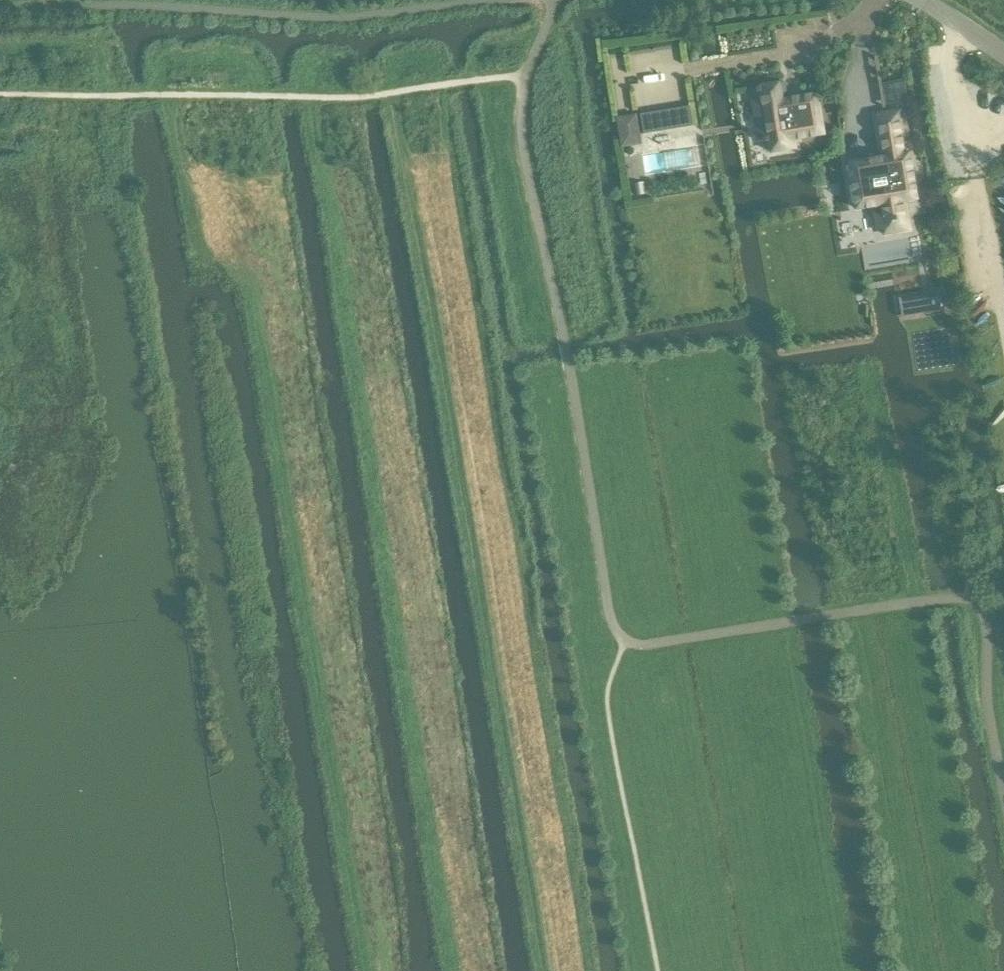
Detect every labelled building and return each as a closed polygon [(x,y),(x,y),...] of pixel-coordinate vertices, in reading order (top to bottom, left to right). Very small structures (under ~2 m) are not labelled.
[(761,89),(750,91),(759,142),(769,140),(772,153),(796,149),(794,140),(824,135),(818,94),(788,100),(785,83),(761,87),(761,89)] [(882,157),(850,163),(858,209),(878,205),(884,235),(910,230),(904,200),(919,197),(910,152),(908,152),(900,110),(874,115),(882,157)] [(621,149),(642,146),(638,115),(616,118),(621,149)] [(901,317),(944,310),(941,292),(898,298),(901,317)]
